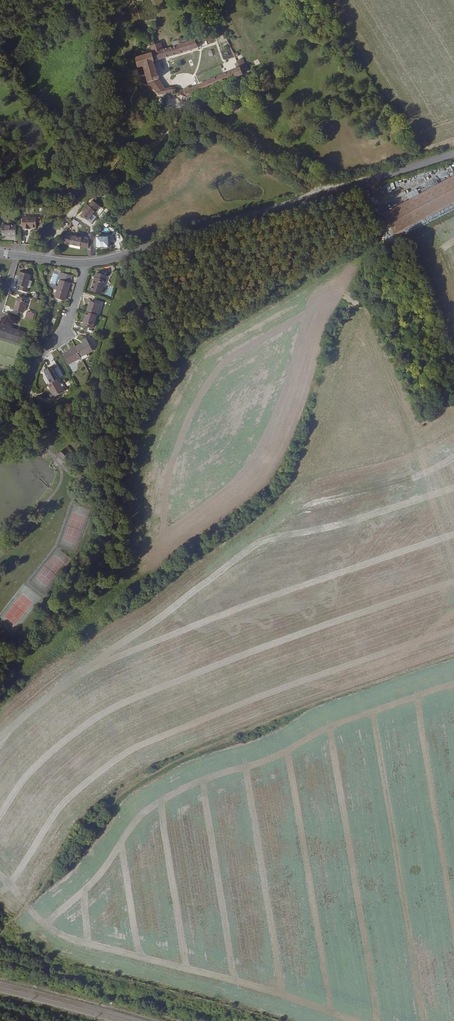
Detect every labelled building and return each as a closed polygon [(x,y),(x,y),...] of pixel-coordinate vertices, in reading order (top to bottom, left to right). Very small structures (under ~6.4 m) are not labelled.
[(155,61),(201,47),(200,44),(212,40),(211,35),(215,34),(213,28),(183,37),(185,43),(171,47),(169,48),(168,45),(165,46),(163,41),(151,45),(153,53),(149,54),(146,47),(145,48),(139,49),(142,56),(139,57),(136,58),(138,66),(141,65),(145,64),(149,79),(151,83),(161,95),(177,90),(175,86),(169,88),(161,80),(155,61)] [(187,98),(242,76),(243,74),(241,68),(240,68),(185,90),(187,98)] [(442,201),(444,207),(453,201),(453,195),(442,201)] [(89,202),(80,217),(90,224),(94,218),(91,215),(93,212),(94,213),(97,207),(89,202)] [(90,224),(80,217),(77,222),(88,228),(90,224)] [(36,218),(21,218),(21,229),(27,229),(27,228),(36,228),(36,218)] [(0,224),(0,235),(14,236),(14,227),(10,227),(10,224),(0,224)] [(78,247),(79,239),(64,235),(62,244),(68,245),(68,244),(68,245),(78,247)] [(80,237),(79,239),(78,247),(86,250),(86,239),(80,237)] [(106,238),(94,238),(94,249),(106,248),(106,238)] [(27,286),(29,279),(31,273),(20,270),(19,275),(20,276),(17,284),(20,284),(19,289),(27,291),(28,287),(27,286)] [(65,292),(66,293),(71,276),(59,273),(58,276),(61,276),(60,280),(55,297),(63,299),(65,292)] [(106,275),(98,273),(96,281),(94,280),(91,290),(101,293),(106,275)] [(27,299),(20,296),(18,300),(16,299),(13,309),(23,312),(27,299)] [(86,312),(96,315),(99,303),(90,301),(86,312)] [(26,318),(34,321),(36,314),(28,311),(26,318)] [(92,328),(96,315),(86,312),(83,322),(85,322),(84,326),(92,328)] [(0,323),(0,335),(18,340),(24,342),(27,331),(0,323)] [(76,347),(76,348),(81,356),(92,349),(87,339),(82,342),(83,343),(76,347)] [(81,356),(76,348),(69,352),(68,350),(63,352),(69,363),(81,356)] [(52,365),(46,368),(47,372),(45,373),(50,382),(56,378),(63,375),(58,366),(54,368),(52,365)] [(56,378),(50,382),(48,383),(51,389),(54,395),(63,390),(56,378)] [(66,446),(59,452),(62,459),(71,452),(66,446)]
